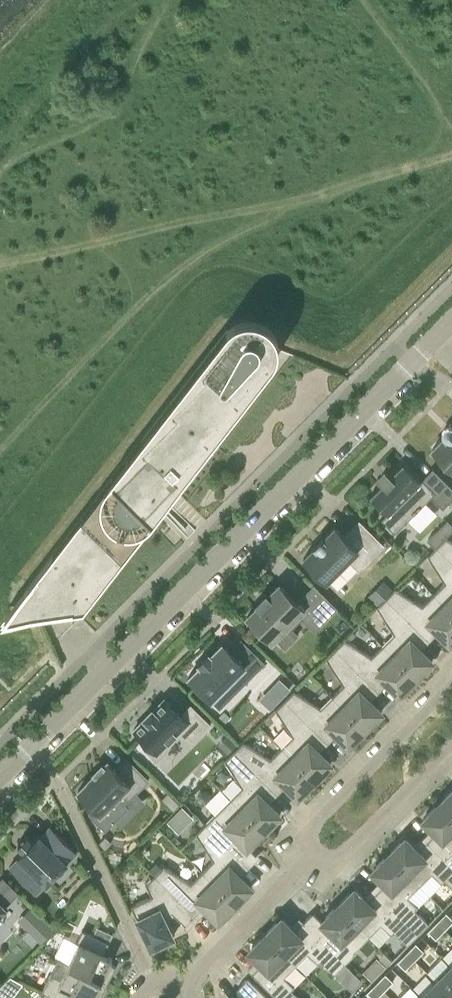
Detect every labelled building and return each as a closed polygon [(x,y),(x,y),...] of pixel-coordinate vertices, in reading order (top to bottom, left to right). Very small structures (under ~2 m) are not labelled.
[(204,459),(204,458),(275,370),(277,367),(278,365),(278,364),(280,361),(281,357),(282,353),(282,351),(282,349),(282,347),(281,345),(281,343),(280,340),(279,338),(279,336),(278,334),(276,333),(275,331),(274,329),(271,327),(268,324),(265,322),(261,321),(259,320),(256,319),(253,319),(250,318),(246,319),(242,319),(239,320),(236,322),(232,324),(230,326),(228,328),(112,477),(25,588),(36,612),(84,606),(165,502),(173,494),(174,495),(175,495),(176,496),(175,497),(176,497),(207,458),(206,458),(205,460),(204,459)] [(433,449),(451,468),(451,425),(451,424),(450,424),(449,424),(447,425),(446,425),(445,426),(444,428),(443,429),(443,430),(443,432),(443,433),(443,434),(443,435),(444,436),(445,437),(433,449)] [(382,484),(370,495),(388,513),(382,519),(395,532),(431,496),(443,508),(451,499),(451,487),(433,468),(421,480),(403,463),(391,474),(388,471),(378,480),(382,484)] [(436,546),(451,530),(451,522),(448,518),(428,539),(436,546)] [(316,547),(305,558),(328,581),(349,559),(360,569),(385,543),(360,519),(345,534),(336,526),(325,537),(324,536),(314,546),(316,547)] [(446,537),(437,546),(451,561),(451,540),(446,537)] [(437,546),(428,555),(445,582),(434,594),(451,612),(451,561),(437,546)] [(386,597),(394,590),(384,580),(368,595),(378,606),(386,597)] [(259,605),(247,617),(271,641),(304,608),(280,584),(268,595),(266,593),(256,603),(259,605)] [(338,608),(318,588),(306,601),(313,608),(307,613),(320,626),(338,608)] [(434,594),(422,605),(396,588),(394,590),(386,597),(427,638),(435,629),(450,643),(451,641),(451,612),(434,594)] [(427,638),(386,597),(378,606),(377,607),(394,633),(383,645),(416,678),(433,661),(418,646),(427,638)] [(211,654),(208,652),(198,662),(201,665),(189,677),(212,700),(235,678),(242,685),(265,662),(241,638),(230,650),(223,643),(211,654)] [(345,639),(335,648),(376,689),(385,680),(399,695),(416,678),(383,645),(372,656),(345,639)] [(376,689),(335,648),(326,658),(344,684),(332,696),(365,729),(382,712),(368,697),(376,689)] [(282,697),(291,689),(280,678),(271,687),(282,697)] [(365,729),(332,696),(321,707),(294,690),(285,699),(325,740),(334,731),(349,746),(365,729)] [(183,711),(182,710),(166,694),(155,705),(154,703),(145,712),(147,713),(134,725),(160,752),(179,733),(191,745),(212,724),(191,703),(183,711)] [(317,748),(325,740),(285,699),(276,709),(293,736),(282,747),(315,780),(331,763),(317,748)] [(228,735),(218,744),(228,754),(237,744),(228,735)] [(315,780),(282,747),(270,758),(243,741),(234,751),(275,791),(283,782),(298,797),(315,780)] [(242,787),(231,798),(264,831),(281,814),(266,799),(275,791),(234,751),(225,760),(242,787)] [(78,791),(94,807),(88,813),(105,831),(115,821),(120,827),(146,801),(136,792),(149,779),(128,758),(116,770),(108,761),(104,765),(102,763),(94,771),(96,773),(78,791)] [(233,777),(206,802),(214,811),(242,786),(233,777)] [(451,815),(451,790),(439,802),(451,815)] [(180,804),(168,792),(162,798),(174,810),(180,804)] [(264,831),(231,798),(205,824),(246,864),(256,854),(248,847),(264,831)] [(439,802),(427,815),(429,817),(424,821),(436,833),(427,841),(451,866),(451,815),(439,802)] [(194,817),(183,806),(167,821),(178,832),(194,817)] [(238,873),(246,864),(205,824),(196,833),(213,860),(202,871),(235,904),(252,887),(238,873)] [(36,893),(50,879),(77,852),(57,832),(47,842),(39,834),(32,840),(27,835),(18,843),(24,849),(17,855),(19,857),(9,867),(36,893)] [(112,842),(105,836),(99,842),(106,848),(112,842)] [(420,885),(432,872),(442,882),(445,879),(451,886),(451,866),(427,841),(419,849),(407,838),(403,843),(401,841),(389,853),(420,885)] [(408,897),(420,885),(389,853),(376,866),(378,868),(374,872),(385,884),(376,892),(418,933),(429,922),(415,909),(418,906),(408,897)] [(151,870),(155,874),(162,868),(157,864),(151,870)] [(235,904),(202,871),(191,882),(164,865),(162,868),(155,874),(155,875),(195,915),(204,907),(219,921),(235,904)] [(186,925),(195,915),(155,875),(146,884),(152,895),(131,905),(152,947),(173,936),(165,919),(172,912),(186,925)] [(5,909),(4,908),(18,894),(2,878),(0,880),(0,914),(5,909)] [(338,904),(369,936),(382,923),(391,933),(394,930),(408,944),(418,933),(376,892),(368,901),(357,889),(352,894),(350,892),(338,904)] [(304,921),(345,963),(355,953),(354,951),(369,936),(338,904),(325,917),(327,919),(324,922),(313,912),(304,921)] [(437,922),(445,929),(451,922),(451,918),(446,912),(437,922)] [(304,921),(295,930),(284,918),(279,923),(277,921),(265,933),(296,965),(308,952),(318,962),(321,959),(335,973),(345,963),(304,921)] [(41,943),(54,929),(46,921),(33,935),(41,943)] [(436,938),(445,929),(437,922),(428,931),(436,938)] [(94,935),(109,942),(113,934),(98,926),(94,935)] [(78,943),(69,964),(108,983),(116,966),(101,959),(109,942),(82,930),(77,942),(78,943)] [(253,973),(252,973),(277,997),(300,997),(291,989),(294,986),(284,977),(296,965),(265,933),(252,946),(254,948),(250,952),(261,964),(253,973)] [(416,943),(407,952),(415,960),(424,950),(416,943)] [(383,952),(377,959),(385,967),(391,960),(383,952)] [(406,969),(415,960),(407,952),(398,961),(406,969)] [(340,978),(350,968),(345,963),(335,973),(340,978)] [(69,964),(61,979),(50,974),(42,992),(56,997),(83,997),(85,992),(97,997),(101,997),(108,983),(69,964)] [(450,965),(435,980),(451,997),(451,966),(450,965)] [(385,973),(376,982),(384,990),(393,981),(385,973)] [(248,997),(269,997),(248,977),(238,988),(248,997)] [(435,980),(420,996),(423,997),(451,997),(435,980)] [(384,990),(376,982),(367,992),(374,997),(377,997),(384,990)]
